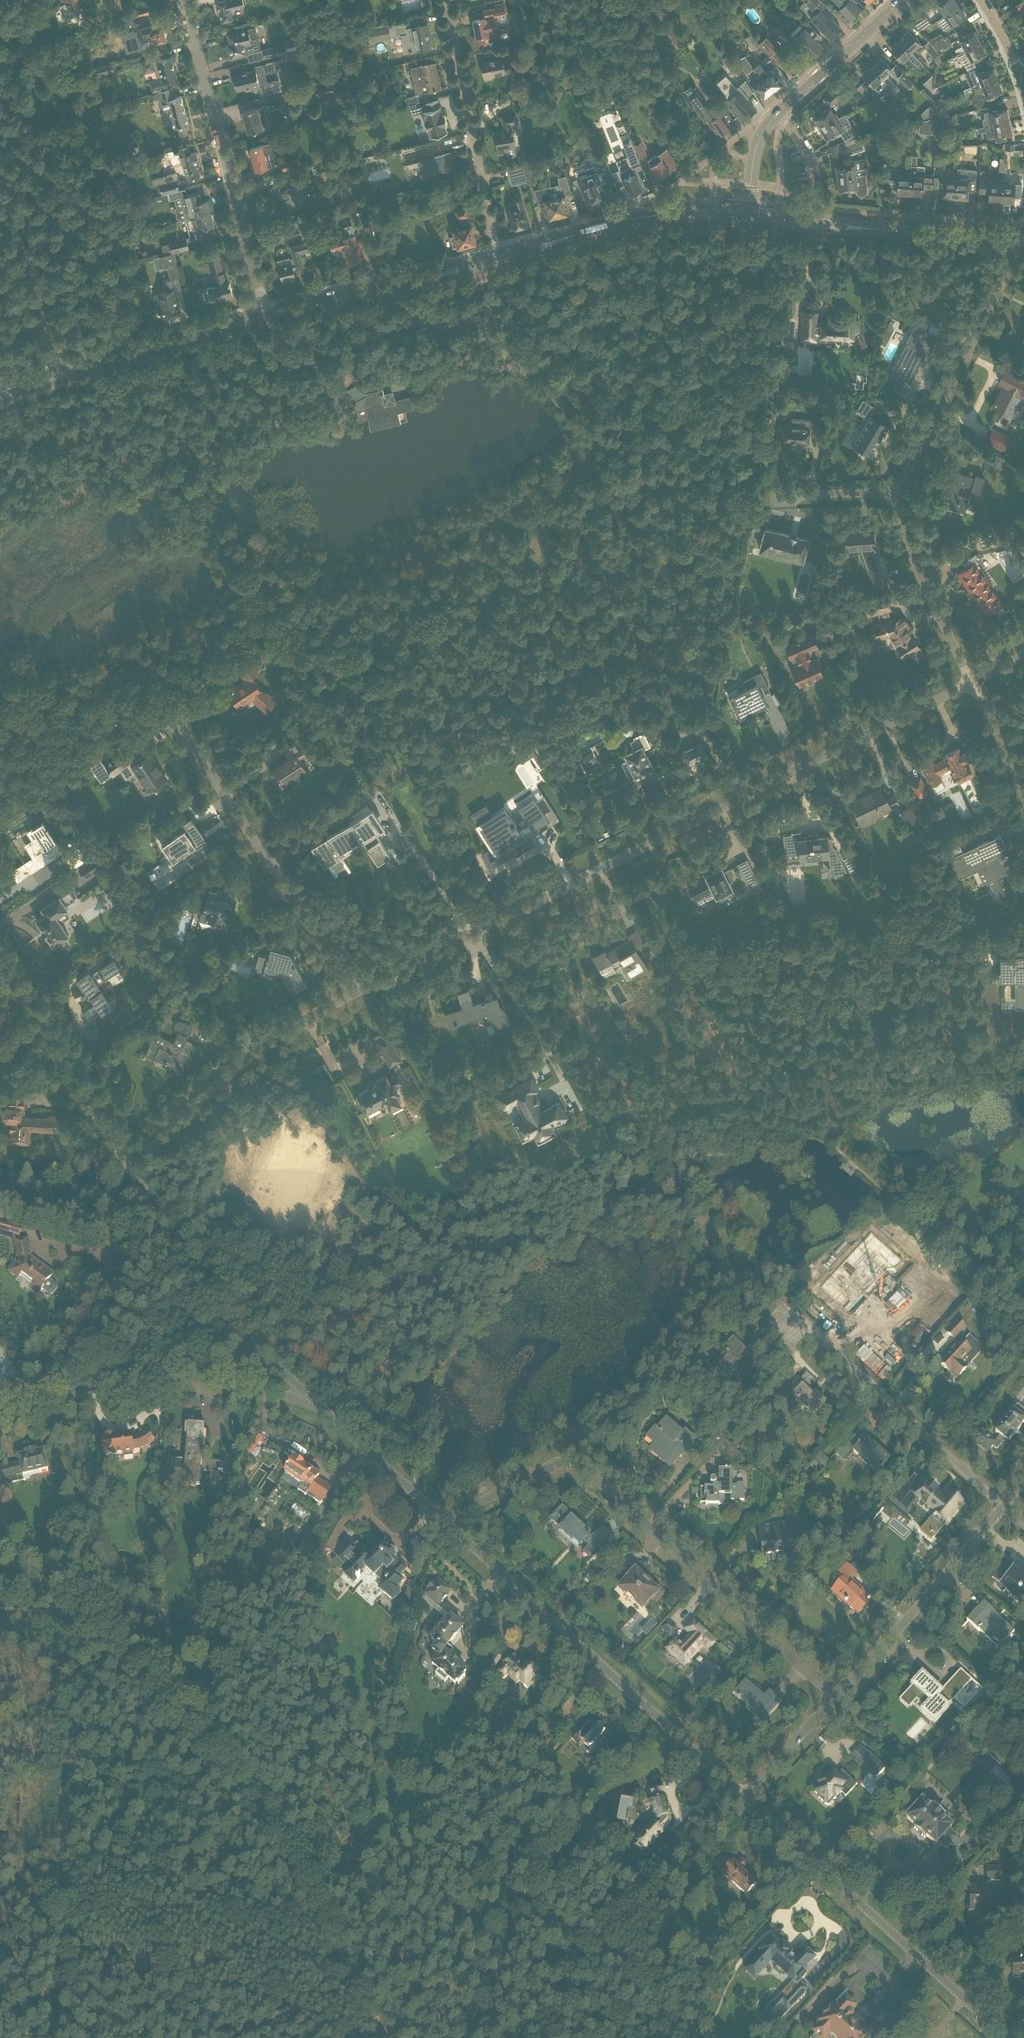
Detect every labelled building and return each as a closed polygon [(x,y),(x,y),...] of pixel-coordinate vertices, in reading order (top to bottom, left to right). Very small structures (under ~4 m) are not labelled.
[(67,2),(60,5),(65,19),(80,14),(77,6),(82,4),(83,3),(82,0),(66,0),(67,2)] [(228,0),(224,0),(217,2),(222,21),(232,18),(230,9),(244,5),(243,1),(246,0),(228,0)] [(822,0),(806,0),(817,12),(811,18),(830,37),(841,28),(830,16),(834,12),(826,4),(822,0)] [(841,7),(838,10),(848,21),(856,13),(843,0),(835,0),(841,7)] [(856,13),(863,6),(858,0),(843,0),(856,13)] [(937,4),(942,10),(940,11),(943,15),(958,5),(955,1),(956,1),(956,0),(943,0),(937,4)] [(485,18),(483,18),(473,20),(476,36),(473,36),(474,43),(484,41),(484,43),(490,41),(490,42),(493,42),(493,41),(505,39),(510,38),(508,27),(496,30),(493,15),(506,13),(504,2),(495,4),(495,8),(483,10),(485,18)] [(961,9),(958,5),(943,15),(937,20),(944,30),(952,24),(952,25),(960,19),(965,15),(964,15),(965,14),(962,8),(961,9)] [(90,7),(83,9),(87,22),(94,20),(90,7)] [(135,18),(150,14),(148,7),(133,11),(135,18)] [(674,16),(671,18),(676,25),(681,22),(677,14),(674,16)] [(927,26),(931,24),(924,14),(912,22),(917,29),(919,32),(927,26)] [(133,20),(134,26),(147,22),(145,17),(133,20)] [(428,23),(425,23),(424,18),(425,18),(425,17),(391,24),(369,29),(371,41),(402,35),(405,51),(407,51),(410,50),(410,51),(413,50),(417,49),(421,48),(421,49),(427,48),(427,47),(431,46),(429,39),(431,38),(428,23)] [(821,37),(815,30),(805,20),(800,24),(799,24),(790,33),(812,56),(822,46),(817,41),(821,37)] [(142,32),(136,33),(134,34),(136,42),(154,38),(155,43),(167,40),(163,24),(155,26),(154,24),(140,27),(142,32)] [(671,24),(666,27),(670,34),(675,31),(671,24)] [(260,49),(255,27),(228,34),(231,43),(228,44),(231,57),(261,49),(260,49)] [(670,34),(675,42),(676,42),(681,39),(676,30),(675,31),(670,34)] [(904,37),(900,40),(924,64),(924,65),(927,63),(914,49),(916,48),(919,52),(924,48),(922,45),(922,44),(914,35),(913,36),(909,32),(908,31),(903,36),(904,37)] [(957,54),(980,42),(977,38),(979,37),(975,31),(974,32),(974,31),(968,34),(968,33),(959,38),(963,45),(961,46),(962,47),(955,50),(957,54)] [(759,45),(758,44),(751,33),(745,38),(753,50),(759,45)] [(939,33),(928,39),(933,45),(943,39),(939,33)] [(791,75),(801,66),(796,60),(797,59),(791,53),(783,60),(774,51),(779,47),(767,34),(758,43),(759,44),(770,56),(779,65),(780,63),(791,75)] [(946,37),(943,39),(933,45),(935,50),(949,43),(946,37)] [(585,39),(567,48),(571,56),(572,59),(591,50),(585,39)] [(933,45),(928,39),(922,44),(922,45),(924,48),(931,57),(932,58),(938,55),(935,50),(933,45)] [(900,40),(897,43),(896,42),(891,46),(892,48),(895,52),(895,53),(901,60),(901,59),(905,63),(910,59),(913,63),(914,62),(920,68),(924,64),(900,40)] [(960,60),(959,59),(961,58),(966,68),(974,64),(972,60),(980,56),(980,55),(985,52),(986,51),(983,45),(982,46),(980,42),(957,54),(948,59),(950,64),(960,60)] [(284,43),(263,49),(265,57),(281,52),(286,51),(284,43)] [(510,50),(511,56),(521,54),(520,48),(510,50)] [(725,48),(719,52),(722,57),(728,53),(725,48)] [(281,52),(265,57),(267,64),(283,60),(281,52)] [(722,57),(732,73),(738,69),(728,53),(722,57)] [(171,56),(153,61),(152,59),(141,62),(144,72),(154,70),(157,79),(150,81),(153,91),(167,87),(165,81),(177,78),(171,56)] [(509,57),(491,60),(481,62),(484,77),(485,76),(485,79),(493,78),(492,75),(512,71),(509,57)] [(875,63),(872,66),(885,82),(888,84),(895,92),(899,88),(892,81),(893,81),(886,74),(891,68),(885,62),(884,62),(881,58),(880,59),(879,57),(874,62),(875,63)] [(759,62),(752,67),(766,85),(767,84),(773,90),(782,83),(771,69),(767,72),(759,62)] [(111,63),(96,67),(98,74),(98,75),(113,71),(111,63)] [(435,63),(419,66),(411,68),(416,93),(440,88),(435,63)] [(344,78),(342,72),(335,74),(332,64),(326,66),(330,81),(344,78)] [(255,70),(233,75),(237,89),(245,87),(246,87),(252,85),(252,88),(259,86),(261,94),(260,95),(281,90),(279,79),(267,82),(263,65),(254,67),(255,70)] [(867,69),(862,73),(863,74),(867,79),(866,79),(872,86),(873,86),(877,90),(881,85),(884,88),(885,87),(892,95),(895,92),(888,84),(885,82),(872,66),(868,69),(868,70),(867,69)] [(766,85),(752,67),(748,71),(756,81),(752,84),(763,98),(773,90),(767,84),(766,85)] [(965,73),(971,86),(964,89),(965,92),(997,79),(995,75),(996,74),(994,68),(993,69),(992,68),(987,71),(986,70),(978,73),(976,69),(965,73)] [(562,74),(566,83),(575,80),(571,71),(562,74)] [(902,72),(896,77),(897,78),(907,89),(913,83),(902,72)] [(745,97),(753,91),(746,80),(736,88),(728,79),(719,86),(727,96),(726,96),(734,106),(733,107),(743,119),(755,109),(745,97)] [(868,90),(864,87),(857,79),(853,84),(863,94),(868,90)] [(997,79),(965,92),(967,96),(975,93),(975,94),(984,90),(987,97),(996,94),(996,93),(1002,90),(1001,90),(1003,89),(1000,83),(999,84),(997,79)] [(331,84),(324,85),(326,93),(333,91),(331,84)] [(925,84),(920,89),(935,105),(933,93),(925,84)] [(622,85),(615,88),(616,92),(618,95),(625,92),(622,85)] [(818,124),(820,128),(839,117),(836,112),(833,114),(828,105),(836,97),(838,98),(845,92),(838,85),(824,98),(825,99),(815,108),(816,108),(817,107),(820,114),(814,117),(815,118),(813,119),(817,124),(818,124)] [(181,96),(175,97),(173,88),(157,92),(162,110),(169,108),(174,127),(177,126),(180,136),(188,134),(187,129),(189,128),(181,96)] [(523,102),(536,99),(533,89),(520,92),(523,102)] [(697,91),(691,95),(688,97),(704,120),(707,119),(708,121),(713,129),(715,128),(719,135),(731,127),(728,123),(733,119),(726,109),(715,117),(697,91)] [(937,91),(933,93),(935,105),(942,102),(943,102),(938,91),(937,91)] [(286,92),(280,94),(267,97),(269,104),(271,103),(272,108),(274,107),(274,108),(281,107),(280,105),(282,105),(281,100),(288,99),(286,92)] [(408,105),(420,102),(418,95),(406,98),(408,105)] [(441,133),(449,131),(448,130),(448,131),(446,123),(447,123),(446,123),(447,123),(448,123),(445,114),(444,114),(442,107),(442,106),(441,106),(439,100),(440,100),(439,100),(426,103),(427,104),(417,106),(417,107),(418,113),(424,111),(426,119),(428,128),(430,135),(430,136),(438,134),(441,134),(441,133)] [(934,111),(931,112),(932,112),(934,116),(936,115),(938,120),(948,117),(942,102),(935,105),(934,106),(932,106),(934,111)] [(252,108),(242,111),(248,132),(268,127),(263,106),(257,108),(257,107),(252,108)] [(908,121),(896,108),(889,114),(902,127),(908,121)] [(990,111),(984,113),(985,118),(982,119),(984,126),(991,124),(1008,121),(1007,116),(1009,116),(1008,109),(1006,110),(1006,109),(1000,110),(1000,109),(990,111)] [(833,134),(834,136),(841,132),(845,138),(854,133),(843,114),(839,117),(820,128),(823,132),(822,133),(825,138),(826,137),(827,138),(833,134)] [(516,122),(515,115),(502,118),(505,131),(495,133),(499,153),(507,152),(506,146),(514,145),(511,127),(516,127),(515,123),(516,122)] [(915,128),(919,128),(918,132),(932,133),(933,129),(936,130),(935,138),(936,138),(937,123),(931,117),(915,123),(914,136),(915,128)] [(945,130),(954,127),(951,117),(942,120),(945,130)] [(986,139),(995,137),(996,143),(1008,140),(1006,133),(1011,132),(1012,131),(1011,125),(1009,125),(1008,121),(991,124),(984,126),(977,127),(977,131),(984,130),(986,139)] [(959,143),(957,132),(948,133),(959,143)] [(829,146),(831,152),(851,145),(858,143),(856,137),(829,146)] [(639,157),(646,154),(639,138),(632,141),(639,157)] [(858,143),(851,145),(831,152),(833,157),(847,152),(846,150),(847,149),(849,154),(863,149),(861,142),(858,143)] [(270,143),(260,145),(250,148),(256,170),(267,167),(263,154),(272,151),(270,143)] [(132,156),(140,153),(138,146),(130,149),(132,156)] [(188,146),(158,153),(159,160),(169,158),(171,167),(183,164),(185,172),(187,172),(188,178),(200,176),(198,169),(200,168),(195,152),(190,153),(188,146)] [(404,154),(407,165),(421,161),(426,179),(455,171),(450,152),(434,157),(433,155),(430,154),(429,154),(427,148),(404,154)] [(677,165),(672,157),(666,148),(648,160),(650,166),(658,178),(669,170),(677,165)] [(385,153),(360,156),(361,165),(383,163),(384,168),(387,167),(385,153)] [(628,155),(616,160),(620,170),(618,170),(621,179),(622,179),(622,178),(623,178),(629,193),(630,193),(631,194),(636,192),(636,191),(641,188),(633,168),(640,165),(636,154),(629,157),(628,155)] [(335,168),(351,164),(349,155),(332,160),(335,168)] [(561,155),(552,158),(555,166),(563,163),(561,155)] [(910,172),(909,193),(914,193),(913,195),(920,195),(920,194),(921,194),(921,187),(932,188),(933,177),(933,175),(924,174),(925,166),(916,166),(917,156),(912,155),(911,165),(911,172),(910,172)] [(587,175),(577,178),(585,199),(589,197),(591,202),(593,201),(593,203),(600,201),(599,199),(601,198),(600,195),(605,193),(603,187),(605,187),(605,188),(615,184),(606,159),(596,163),(597,165),(585,169),(587,175)] [(292,160),(280,163),(283,171),(294,168),(292,160)] [(837,173),(837,177),(864,173),(867,173),(866,167),(862,167),(861,160),(847,162),(842,162),(843,164),(836,165),(836,166),(834,167),(835,173),(837,173)] [(531,162),(522,165),(524,173),(527,181),(533,179),(532,174),(534,174),(531,162)] [(324,163),(312,166),(314,174),(326,170),(324,163)] [(524,173),(522,165),(507,169),(509,177),(524,173)] [(888,169),(887,176),(886,184),(897,185),(897,192),(897,194),(904,194),(904,193),(909,193),(910,172),(905,172),(905,175),(898,174),(899,170),(888,169)] [(837,177),(838,182),(837,182),(837,189),(839,189),(846,188),(847,190),(857,189),(858,192),(860,194),(862,194),(864,193),(866,191),(866,189),(866,185),(864,173),(837,177)] [(299,178),(289,181),(279,183),(281,193),(302,188),(307,209),(318,206),(318,204),(332,200),(329,190),(315,194),(310,174),(299,177),(299,178)] [(355,197),(354,193),(357,188),(356,182),(351,179),(350,174),(340,177),(346,200),(355,197)] [(539,190),(536,191),(537,196),(539,202),(542,201),(546,218),(558,215),(570,212),(565,195),(571,193),(569,185),(565,175),(558,177),(560,184),(539,190)] [(933,177),(932,188),(943,188),(943,196),(943,197),(950,198),(950,196),(955,196),(957,176),(951,175),(951,178),(942,177),(933,177)] [(962,176),(957,176),(955,196),(959,197),(959,198),(966,199),(966,197),(967,197),(967,190),(969,190),(970,180),(962,179),(962,176)] [(979,177),(979,180),(978,190),(987,191),(987,192),(989,192),(989,199),(989,201),(996,201),(996,200),(1001,200),(1002,179),(979,177)] [(1002,179),(1001,200),(1005,200),(1005,202),(1012,202),(1012,201),(1013,201),(1013,194),(1015,194),(1016,183),(1007,182),(1008,179),(1002,179)] [(160,185),(162,193),(178,189),(176,181),(160,185)] [(170,199),(178,197),(176,190),(168,192),(170,199)] [(207,199),(202,200),(199,192),(180,197),(186,219),(196,216),(211,212),(207,199)] [(167,193),(155,196),(157,203),(168,200),(167,193)] [(516,208),(508,211),(513,227),(514,227),(515,229),(520,227),(521,225),(527,223),(520,195),(513,197),(516,208)] [(457,218),(469,215),(467,206),(454,210),(457,218)] [(386,230),(384,222),(381,208),(369,211),(374,232),(386,230)] [(211,212),(196,216),(186,219),(191,240),(195,239),(210,235),(208,226),(214,225),(213,219),(214,219),(212,214),(211,214),(211,212)] [(455,235),(450,236),(453,247),(458,246),(459,246),(459,248),(465,246),(465,245),(475,242),(471,226),(470,226),(467,216),(458,219),(459,224),(452,225),(455,235)] [(311,222),(309,222),(299,225),(301,232),(306,231),(307,237),(314,235),(311,222)] [(345,227),(346,233),(329,237),(332,250),(341,248),(345,264),(361,260),(352,225),(345,227)] [(172,253),(174,253),(189,248),(187,238),(169,242),(172,253)] [(291,246),(295,262),(278,266),(282,280),(295,276),(294,269),(303,267),(300,253),(311,250),(309,242),(291,246)] [(390,259),(386,246),(374,250),(377,263),(390,259)] [(217,251),(208,254),(207,254),(215,285),(206,287),(210,300),(224,296),(225,299),(229,298),(228,295),(233,294),(227,271),(223,272),(217,251)] [(172,253),(159,256),(154,257),(157,269),(176,264),(174,253),(172,253)] [(178,308),(171,279),(165,281),(167,291),(154,294),(159,313),(178,308)] [(517,305),(509,308),(515,322),(523,319),(517,305)] [(803,330),(802,330),(801,341),(808,341),(808,334),(816,335),(816,333),(821,333),(821,335),(835,335),(835,338),(843,338),(843,336),(853,336),(854,330),(859,330),(859,319),(843,318),(843,320),(834,319),(834,321),(822,321),(822,323),(817,323),(817,312),(815,312),(815,310),(812,309),(809,309),(807,310),(806,311),(802,311),(802,321),(803,321),(803,330)] [(889,370),(884,380),(891,383),(895,374),(906,380),(909,381),(909,380),(913,372),(916,374),(924,357),(922,356),(925,351),(927,352),(930,353),(939,336),(939,335),(938,335),(938,334),(917,324),(916,324),(907,342),(908,342),(911,343),(909,347),(906,346),(893,372),(889,370)] [(888,325),(882,336),(888,339),(893,328),(888,325)] [(798,345),(798,375),(813,375),(814,345),(798,345)] [(1016,376),(1005,370),(1000,381),(1005,383),(994,404),(995,404),(993,407),(1012,416),(1023,393),(1023,380),(1016,376)] [(347,391),(328,402),(335,414),(354,403),(359,412),(365,408),(368,417),(369,421),(371,430),(390,425),(389,418),(399,416),(398,412),(403,410),(414,408),(412,403),(411,396),(395,400),(381,404),(379,396),(384,395),(383,389),(366,393),(360,383),(350,388),(348,384),(349,383),(344,373),(338,376),(343,386),(345,385),(348,390),(347,390),(347,391)] [(283,408),(289,409),(292,398),(286,396),(283,408)] [(859,407),(858,408),(859,408),(868,414),(869,414),(873,408),(862,401),(862,402),(863,403),(860,408),(859,407)] [(871,414),(853,444),(853,445),(853,444),(871,455),(870,456),(871,456),(890,426),(885,422),(872,414),(871,414)] [(811,432),(811,434),(820,434),(821,416),(813,416),(812,420),(811,432)] [(779,430),(778,442),(786,442),(786,447),(795,448),(796,443),(800,443),(800,444),(808,445),(809,432),(811,432),(812,420),(798,419),(797,425),(784,424),(784,431),(779,430)] [(1011,438),(1004,435),(993,429),(987,440),(1005,449),(1011,438)] [(965,438),(960,448),(970,453),(975,443),(965,438)] [(988,462),(1003,469),(1008,460),(993,453),(988,462)] [(958,503),(974,508),(983,477),(976,474),(975,478),(964,474),(954,472),(945,503),(957,506),(958,503)] [(765,527),(763,537),(760,548),(802,559),(807,538),(796,535),(795,538),(789,536),(789,533),(765,527)] [(998,529),(979,535),(981,544),(1000,539),(998,529)] [(845,532),(845,542),(844,542),(844,544),(845,544),(845,548),(862,547),(874,582),(888,578),(877,546),(876,546),(876,544),(875,544),(874,531),(845,532)] [(965,568),(957,573),(978,605),(980,604),(986,614),(994,609),(1001,604),(1001,603),(995,595),(995,594),(991,588),(991,589),(990,588),(990,587),(992,585),(977,563),(975,564),(974,562),(965,568)] [(797,582),(799,595),(809,594),(808,580),(797,582)] [(887,596),(877,598),(865,602),(868,614),(890,608),(887,596)] [(892,618),(886,622),(873,626),(876,637),(890,634),(906,655),(912,651),(919,659),(926,654),(913,636),(916,634),(903,616),(894,622),(892,618)] [(812,660),(808,650),(817,646),(812,633),(785,645),(790,657),(795,655),(800,665),(792,669),(799,685),(807,681),(808,683),(809,684),(811,684),(813,683),(814,682),(815,680),(814,678),(823,674),(816,658),(812,660)] [(239,669),(241,671),(246,680),(241,683),(242,686),(239,688),(238,685),(229,691),(238,705),(247,699),(245,697),(250,694),(258,701),(257,702),(266,711),(276,701),(266,692),(265,694),(259,688),(261,688),(260,686),(259,686),(251,674),(257,670),(251,661),(239,669)] [(739,692),(729,697),(731,701),(735,708),(739,717),(743,715),(760,707),(767,704),(766,701),(758,687),(767,682),(762,671),(742,681),(745,686),(738,690),(739,692)] [(771,695),(777,703),(780,700),(775,692),(771,695)] [(285,723),(290,730),(298,726),(293,718),(285,723)] [(639,781),(641,780),(654,773),(654,774),(656,773),(650,762),(651,761),(648,755),(647,756),(643,748),(651,745),(644,731),(633,736),(634,738),(630,740),(634,748),(627,752),(626,752),(625,752),(628,758),(621,761),(630,780),(637,776),(639,781)] [(294,740),(291,741),(283,747),(290,757),(274,768),(284,782),(305,768),(297,757),(303,753),(294,740)] [(687,763),(688,764),(694,761),(695,762),(701,759),(700,758),(706,755),(706,753),(705,754),(701,744),(701,743),(682,753),(682,754),(683,754),(687,763)] [(524,748),(523,749),(529,758),(534,754),(535,754),(529,745),(524,748)] [(958,781),(962,779),(972,774),(964,760),(969,758),(965,751),(961,753),(958,747),(945,754),(946,757),(933,763),(930,758),(920,763),(930,784),(941,779),(938,773),(951,767),(958,781)] [(100,758),(90,764),(101,781),(111,775),(110,773),(112,772),(113,773),(120,768),(123,772),(133,765),(136,770),(134,771),(137,777),(140,776),(140,777),(142,776),(150,788),(155,785),(156,787),(158,786),(156,784),(166,778),(161,771),(160,771),(159,770),(158,770),(157,767),(149,754),(148,755),(146,752),(143,753),(140,755),(124,766),(117,755),(106,762),(106,763),(104,764),(100,758)] [(593,752),(579,756),(583,769),(597,765),(593,752)] [(909,782),(917,798),(928,793),(920,776),(909,782)] [(886,799),(880,787),(851,802),(854,807),(852,807),(858,819),(870,813),(872,817),(890,807),(898,803),(894,795),(886,799)] [(485,806),(472,814),(483,831),(485,830),(494,845),(491,846),(499,858),(512,850),(514,852),(523,846),(519,839),(518,838),(515,832),(528,824),(530,823),(533,829),(547,821),(543,815),(534,800),(521,809),(522,811),(525,816),(524,817),(516,822),(515,823),(514,824),(513,822),(510,818),(504,808),(492,816),(490,814),(489,812),(485,806)] [(909,827),(920,821),(912,806),(902,812),(909,827)] [(320,825),(281,850),(289,862),(311,847),(311,848),(322,864),(324,867),(327,865),(335,878),(338,876),(329,863),(339,857),(341,856),(363,841),(373,857),(376,856),(376,855),(383,850),(387,857),(390,855),(375,833),(381,829),(382,828),(385,826),(372,807),(369,809),(369,810),(362,814),(350,822),(328,837),(320,825)] [(184,852),(191,862),(212,848),(191,816),(158,837),(173,860),(184,852)] [(326,833),(340,825),(334,817),(321,825),(326,833)] [(779,834),(777,819),(765,821),(767,835),(779,834)] [(34,855),(24,862),(31,873),(50,860),(48,859),(52,856),(55,854),(56,856),(63,852),(65,855),(64,856),(72,869),(86,859),(73,840),(61,848),(47,826),(47,824),(46,825),(43,820),(31,828),(38,838),(28,845),(34,855)] [(116,831),(112,826),(106,830),(110,835),(116,831)] [(798,833),(783,835),(784,845),(785,852),(800,850),(801,857),(800,857),(801,858),(829,854),(829,855),(831,875),(848,873),(834,847),(832,847),(831,838),(827,838),(827,835),(799,839),(798,833)] [(976,845),(980,853),(968,859),(964,850),(950,856),(959,875),(960,876),(961,876),(983,867),(985,872),(986,873),(987,873),(989,872),(992,880),(989,882),(993,891),(996,890),(1002,902),(1005,901),(1006,903),(1014,899),(1013,897),(1016,896),(1014,890),(1015,889),(1014,887),(1012,887),(1005,872),(1010,870),(1006,861),(1005,860),(1004,860),(998,862),(997,859),(998,858),(999,857),(999,856),(1007,853),(1004,845),(1000,835),(976,845)] [(124,852),(120,845),(106,854),(111,861),(124,852)] [(402,862),(392,847),(389,849),(399,863),(402,862)] [(856,885),(863,881),(848,852),(841,856),(856,885)] [(107,864),(101,855),(79,869),(85,878),(107,864)] [(765,864),(769,872),(774,869),(770,861),(765,864)] [(707,878),(689,888),(690,889),(694,899),(702,895),(704,894),(713,889),(716,896),(721,905),(728,901),(730,901),(730,900),(737,897),(729,881),(734,878),(729,868),(724,870),(722,866),(706,874),(707,878)] [(753,871),(743,876),(748,887),(759,882),(753,871)] [(69,935),(56,916),(67,908),(65,905),(75,899),(70,890),(60,897),(59,896),(42,907),(43,909),(42,911),(41,913),(41,915),(42,916),(37,920),(43,928),(42,929),(47,936),(48,936),(53,945),(57,943),(58,944),(67,939),(65,937),(69,935)] [(195,890),(193,897),(196,898),(195,902),(202,904),(205,893),(195,890)] [(229,918),(236,899),(218,893),(218,892),(210,890),(210,891),(203,912),(210,914),(208,920),(226,926),(229,918)] [(605,949),(592,956),(597,965),(600,969),(611,962),(613,966),(622,961),(631,977),(648,968),(636,947),(646,942),(638,929),(627,936),(629,939),(607,952),(605,949)] [(271,948),(269,956),(259,953),(255,967),(263,970),(263,971),(265,972),(266,968),(281,972),(287,982),(292,991),(306,983),(290,953),(271,948)] [(998,956),(999,980),(1000,980),(1004,979),(1004,980),(1005,1001),(1015,1001),(1023,1001),(1023,1004),(1023,955),(1016,956),(1000,956),(998,956)] [(89,971),(76,980),(83,990),(87,996),(89,999),(91,997),(95,1004),(96,1004),(101,1013),(102,1014),(113,1007),(97,983),(112,974),(120,968),(114,959),(106,965),(98,969),(91,974),(89,971)] [(195,983),(189,987),(194,995),(201,991),(195,983)] [(188,987),(183,990),(191,1001),(195,998),(188,987)] [(521,1038),(499,1003),(497,996),(485,1000),(484,999),(473,1002),(468,988),(458,991),(463,1006),(446,1012),(449,1023),(467,1017),(468,1020),(477,1017),(479,1022),(486,1026),(492,1024),(497,1030),(476,1044),(485,1057),(521,1038)] [(422,1011),(411,1013),(412,1019),(423,1016),(422,1011)] [(179,1031),(173,1042),(154,1033),(144,1054),(154,1058),(155,1057),(171,1064),(170,1067),(179,1071),(192,1042),(185,1038),(187,1034),(188,1035),(192,1025),(179,1020),(175,1021),(174,1025),(175,1029),(179,1031)] [(385,1055),(396,1049),(389,1035),(377,1041),(385,1055)] [(396,1086),(404,1082),(399,1073),(388,1078),(386,1075),(376,1080),(378,1084),(377,1085),(376,1084),(371,1087),(372,1087),(370,1088),(369,1087),(357,1094),(359,1097),(357,1099),(356,1102),(357,1105),(359,1107),(362,1107),(364,1107),(366,1111),(379,1104),(378,1103),(383,1100),(384,1102),(387,1101),(391,1108),(401,1103),(396,1093),(399,1091),(396,1086)] [(532,1077),(496,1096),(497,1097),(503,1107),(502,1107),(503,1108),(505,1107),(523,1140),(534,1134),(538,1142),(556,1132),(552,1124),(567,1116),(567,1115),(566,1115),(560,1103),(560,1102),(544,1110),(534,1091),(539,1088),(538,1088),(532,1078),(533,1078),(532,1077)] [(10,1101),(9,1107),(8,1107),(4,1110),(4,1114),(7,1118),(11,1118),(9,1140),(28,1141),(29,1128),(59,1130),(60,1115),(48,1115),(48,1118),(22,1116),(24,1092),(11,1091),(10,1101)] [(9,1224),(0,1221),(0,1230),(7,1233),(9,1224)] [(831,1278),(822,1288),(849,1312),(858,1303),(859,1301),(861,1299),(868,1292),(869,1290),(875,1283),(876,1282),(883,1274),(885,1273),(886,1271),(889,1268),(896,1267),(900,1271),(900,1270),(906,1264),(907,1263),(873,1232),(861,1246),(861,1245),(860,1247),(856,1250),(849,1259),(842,1266),(834,1274),(831,1278)] [(27,1238),(15,1240),(14,1240),(17,1259),(7,1271),(17,1278),(19,1275),(33,1285),(31,1289),(37,1294),(42,1288),(48,1293),(52,1293),(56,1288),(55,1284),(48,1279),(53,1274),(30,1257),(27,1238)] [(947,1332),(955,1340),(967,1327),(958,1320),(947,1332)] [(728,1353),(712,1371),(725,1383),(726,1382),(729,1379),(737,1387),(745,1379),(751,1371),(735,1356),(737,1354),(738,1356),(745,1348),(746,1348),(747,1348),(733,1336),(726,1344),(730,1347),(726,1350),(728,1352),(728,1353)] [(961,1340),(947,1356),(940,1363),(950,1372),(952,1369),(959,1376),(968,1367),(966,1365),(977,1353),(979,1351),(979,1348),(979,1345),(977,1343),(972,1338),(966,1344),(961,1340)] [(802,1386),(796,1393),(793,1396),(807,1410),(811,1406),(817,1412),(826,1403),(815,1393),(812,1395),(808,1391),(816,1382),(807,1374),(799,1383),(802,1386)] [(974,1441),(987,1452),(992,1446),(996,1450),(1005,1440),(1008,1442),(1012,1437),(1013,1437),(1021,1426),(1023,1422),(1023,1419),(1013,1410),(1007,1417),(1000,1425),(1001,1425),(995,1432),(1000,1436),(995,1442),(981,1432),(974,1441)] [(657,1429),(656,1428),(647,1438),(655,1445),(651,1449),(665,1463),(671,1456),(676,1460),(680,1455),(682,1457),(697,1440),(686,1430),(683,1434),(672,1424),(671,1425),(666,1420),(657,1429)] [(175,1459),(174,1469),(174,1470),(185,1471),(183,1485),(200,1487),(201,1472),(237,1475),(238,1462),(239,1451),(237,1450),(234,1447),(230,1449),(228,1448),(225,1464),(202,1462),(205,1426),(189,1424),(186,1460),(175,1459)] [(860,1431),(850,1443),(843,1450),(841,1449),(836,1454),(844,1462),(853,1451),(859,1457),(877,1473),(881,1469),(882,1470),(884,1468),(883,1467),(890,1459),(866,1438),(873,1430),(867,1424),(860,1431)] [(716,1449),(725,1439),(716,1430),(712,1434),(715,1438),(710,1443),(716,1449)] [(130,1436),(102,1439),(103,1454),(104,1456),(124,1454),(124,1457),(133,1456),(132,1450),(141,1449),(145,1447),(153,1441),(146,1431),(141,1435),(137,1437),(130,1438),(130,1436)] [(246,1454),(250,1456),(263,1437),(259,1434),(246,1454)] [(737,1450),(725,1439),(716,1449),(719,1451),(731,1458),(737,1450)] [(20,1462),(5,1466),(8,1478),(0,1480),(1,1485),(19,1481),(24,1480),(23,1476),(47,1470),(43,1451),(36,1453),(35,1450),(24,1453),(25,1456),(19,1457),(20,1462)] [(268,1455),(247,1487),(259,1494),(269,1478),(273,1472),(282,1478),(286,1472),(295,1478),(291,1484),(292,1484),(307,1494),(308,1494),(309,1491),(310,1490),(313,1485),(314,1484),(317,1478),(318,1478),(318,1477),(320,1475),(303,1464),(298,1461),(286,1452),(286,1451),(282,1458),(271,1450),(268,1455)] [(821,1454),(815,1460),(826,1471),(832,1464),(821,1454)] [(713,1486),(712,1486),(702,1487),(702,1494),(706,1494),(706,1504),(724,1504),(724,1493),(731,1493),(731,1499),(744,1499),(744,1482),(736,1482),(736,1484),(731,1484),(731,1469),(718,1469),(718,1480),(716,1480),(715,1478),(713,1477),(711,1478),(710,1480),(711,1482),(713,1483),(713,1486)] [(908,1485),(894,1501),(902,1507),(907,1511),(907,1510),(911,1506),(917,1498),(918,1499),(922,1502),(922,1503),(922,1502),(926,1505),(925,1506),(926,1506),(934,1512),(935,1513),(932,1517),(943,1526),(955,1512),(960,1506),(962,1504),(960,1503),(952,1496),(950,1494),(949,1496),(946,1500),(937,1492),(938,1492),(938,1491),(937,1492),(933,1489),(934,1488),(933,1489),(927,1484),(928,1484),(926,1483),(918,1493),(908,1485)] [(307,1518),(311,1511),(293,1501),(289,1509),(307,1518)] [(553,1517),(551,1520),(560,1527),(562,1529),(560,1530),(572,1541),(573,1539),(580,1545),(584,1540),(587,1543),(588,1543),(596,1550),(606,1540),(597,1532),(592,1537),(571,1518),(570,1516),(571,1515),(562,1507),(555,1515),(554,1515),(553,1517)] [(771,1536),(760,1537),(762,1563),(764,1563),(766,1562),(765,1553),(777,1551),(777,1554),(786,1553),(787,1560),(796,1559),(794,1540),(788,1541),(786,1523),(770,1525),(771,1536)] [(837,1542),(843,1547),(846,1543),(841,1538),(837,1542)] [(351,1544),(337,1558),(344,1564),(345,1563),(349,1567),(343,1573),(353,1582),(356,1579),(357,1579),(362,1574),(361,1574),(362,1573),(379,1589),(380,1588),(382,1591),(393,1601),(400,1594),(398,1592),(400,1590),(396,1587),(403,1580),(399,1576),(406,1568),(402,1564),(401,1565),(394,1559),(396,1558),(395,1556),(396,1555),(395,1553),(394,1554),(392,1551),(391,1550),(390,1551),(383,1545),(377,1552),(374,1550),(370,1555),(365,1550),(364,1551),(359,1547),(357,1549),(354,1547),(351,1544)] [(845,1560),(849,1555),(842,1549),(838,1554),(845,1560)] [(308,1566),(313,1556),(304,1551),(299,1561),(301,1565),(304,1567),(308,1566)] [(843,1579),(840,1582),(834,1589),(859,1613),(865,1606),(870,1609),(875,1604),(867,1597),(849,1581),(856,1573),(847,1565),(838,1574),(843,1579)] [(207,1566),(207,1574),(220,1576),(221,1568),(207,1566)] [(1000,1584),(1006,1590),(1016,1599),(1017,1600),(1018,1599),(1019,1599),(1023,1593),(1023,1571),(1018,1566),(1002,1583),(1000,1584)] [(629,1580),(621,1589),(624,1592),(635,1602),(642,1608),(650,1599),(654,1603),(662,1593),(651,1583),(649,1586),(642,1580),(644,1577),(634,1567),(625,1576),(629,1580)] [(591,1582),(597,1575),(592,1571),(586,1577),(591,1582)] [(451,1591),(439,1580),(434,1585),(433,1584),(428,1589),(430,1590),(425,1595),(437,1606),(442,1601),(442,1602),(447,1597),(447,1596),(451,1591)] [(995,1613),(991,1609),(984,1602),(967,1621),(978,1631),(979,1630),(987,1638),(989,1635),(998,1644),(1005,1636),(1007,1639),(1014,1631),(998,1616),(997,1618),(993,1615),(995,1613)] [(434,1629),(438,1632),(432,1639),(439,1645),(433,1651),(439,1656),(433,1664),(439,1670),(436,1674),(445,1682),(448,1679),(455,1684),(457,1682),(459,1683),(465,1676),(464,1675),(466,1672),(458,1664),(453,1659),(452,1659),(448,1656),(453,1650),(448,1645),(451,1641),(452,1642),(456,1637),(463,1628),(460,1626),(462,1624),(455,1618),(454,1620),(451,1617),(445,1624),(442,1621),(434,1629)] [(716,1642),(710,1636),(693,1621),(685,1629),(691,1635),(682,1645),(679,1642),(678,1643),(675,1640),(667,1649),(684,1665),(702,1644),(708,1650),(716,1642)] [(326,1654),(327,1645),(315,1643),(314,1653),(326,1654)] [(502,1668),(500,1671),(497,1674),(504,1680),(507,1676),(516,1684),(519,1680),(527,1688),(535,1679),(537,1679),(538,1679),(539,1679),(540,1677),(540,1676),(539,1675),(536,1672),(537,1670),(527,1661),(522,1666),(512,1657),(513,1655),(501,1667),(502,1668)] [(488,1668),(492,1671),(493,1672),(497,1667),(488,1660),(488,1668)] [(721,1670),(715,1676),(720,1680),(726,1674),(721,1670)] [(911,1686),(905,1694),(910,1699),(914,1703),(916,1701),(921,1696),(929,1704),(925,1708),(923,1711),(934,1721),(943,1712),(945,1714),(945,1713),(943,1711),(951,1703),(954,1700),(964,1710),(982,1690),(972,1680),(970,1679),(971,1680),(963,1688),(952,1679),(942,1690),(940,1692),(934,1685),(926,1678),(922,1675),(919,1679),(917,1677),(916,1677),(918,1679),(914,1683),(911,1686)] [(745,1680),(734,1692),(747,1705),(750,1703),(757,1710),(752,1715),(760,1722),(780,1701),(769,1691),(763,1697),(745,1680)] [(703,1698),(698,1694),(693,1699),(698,1703),(703,1698)] [(588,1717),(581,1725),(570,1737),(580,1746),(583,1742),(594,1752),(602,1743),(597,1739),(604,1732),(588,1717)] [(954,1725),(949,1731),(953,1734),(957,1729),(954,1725)] [(534,1742),(539,1740),(535,1733),(531,1735),(534,1742)] [(554,1735),(545,1740),(548,1746),(552,1744),(554,1747),(559,1745),(554,1735)] [(868,1753),(860,1761),(876,1776),(877,1777),(885,1768),(874,1757),(869,1753),(868,1752),(868,1753)] [(821,1786),(815,1792),(819,1796),(818,1798),(820,1800),(821,1800),(823,1802),(826,1805),(826,1804),(828,1805),(834,1798),(835,1799),(842,1792),(841,1791),(847,1785),(845,1783),(846,1783),(844,1781),(841,1779),(837,1775),(834,1772),(832,1771),(826,1777),(825,1776),(818,1784),(821,1786)] [(1015,1780),(1021,1785),(1023,1782),(1023,1781),(1019,1776),(1015,1780)] [(639,1842),(636,1845),(642,1851),(645,1848),(646,1849),(668,1824),(668,1823),(669,1822),(669,1821),(670,1820),(670,1819),(670,1817),(670,1816),(669,1815),(670,1815),(662,1793),(664,1793),(662,1785),(649,1790),(652,1797),(655,1796),(656,1800),(651,1802),(657,1820),(657,1819),(658,1821),(654,1825),(653,1823),(637,1841),(639,1842)] [(913,1810),(907,1817),(916,1826),(914,1828),(925,1837),(926,1835),(936,1844),(939,1841),(947,1849),(950,1845),(953,1846),(953,1860),(951,1862),(950,1860),(947,1858),(929,1877),(939,1886),(957,1867),(956,1866),(957,1864),(959,1862),(958,1862),(959,1860),(960,1858),(960,1856),(961,1854),(961,1852),(960,1850),(960,1848),(959,1846),(962,1844),(962,1843),(959,1840),(957,1838),(957,1837),(949,1830),(952,1827),(942,1818),(944,1816),(934,1807),(932,1808),(923,1800),(922,1801),(920,1799),(915,1805),(917,1806),(913,1810)] [(747,1896),(759,1883),(733,1860),(721,1873),(747,1896)] [(1004,1880),(1004,1867),(987,1867),(987,1881),(1004,1880)] [(1000,1889),(991,1889),(991,1888),(978,1889),(978,1891),(970,1892),(970,1899),(970,1910),(971,1910),(971,1909),(990,1908),(990,1909),(991,1909),(991,1907),(1000,1907),(1000,1889)] [(574,1909),(568,1914),(573,1920),(579,1915),(574,1909)] [(717,1941),(726,1949),(732,1942),(723,1934),(717,1941)] [(751,1966),(749,1968),(758,1976),(759,1975),(760,1974),(763,1971),(764,1971),(768,1966),(768,1965),(771,1962),(777,1967),(774,1970),(781,1976),(783,1973),(793,1982),(796,1985),(795,1986),(796,1986),(791,1991),(787,1994),(784,1992),(766,2012),(778,2022),(808,1990),(800,1982),(807,1974),(804,1972),(805,1971),(804,1970),(813,1959),(814,1959),(816,1957),(808,1949),(796,1962),(789,1956),(791,1954),(782,1945),(780,1948),(772,1940),(761,1952),(762,1954),(759,1957),(759,1956),(753,1962),(754,1963),(751,1966)] [(1021,1958),(1013,1958),(1014,1974),(1015,1974),(1015,1975),(1021,1975),(1021,1974),(1023,1974),(1023,1953),(1021,1953),(1022,1957),(1021,1957),(1021,1958)] [(811,2037),(867,2037),(871,2034),(862,2025),(859,2027),(850,2018),(852,2016),(849,2013),(855,2006),(846,1997),(837,2007),(836,2008),(834,2006),(835,2005),(835,2004),(818,2022),(821,2024),(813,2033),(815,2034),(811,2037)]
